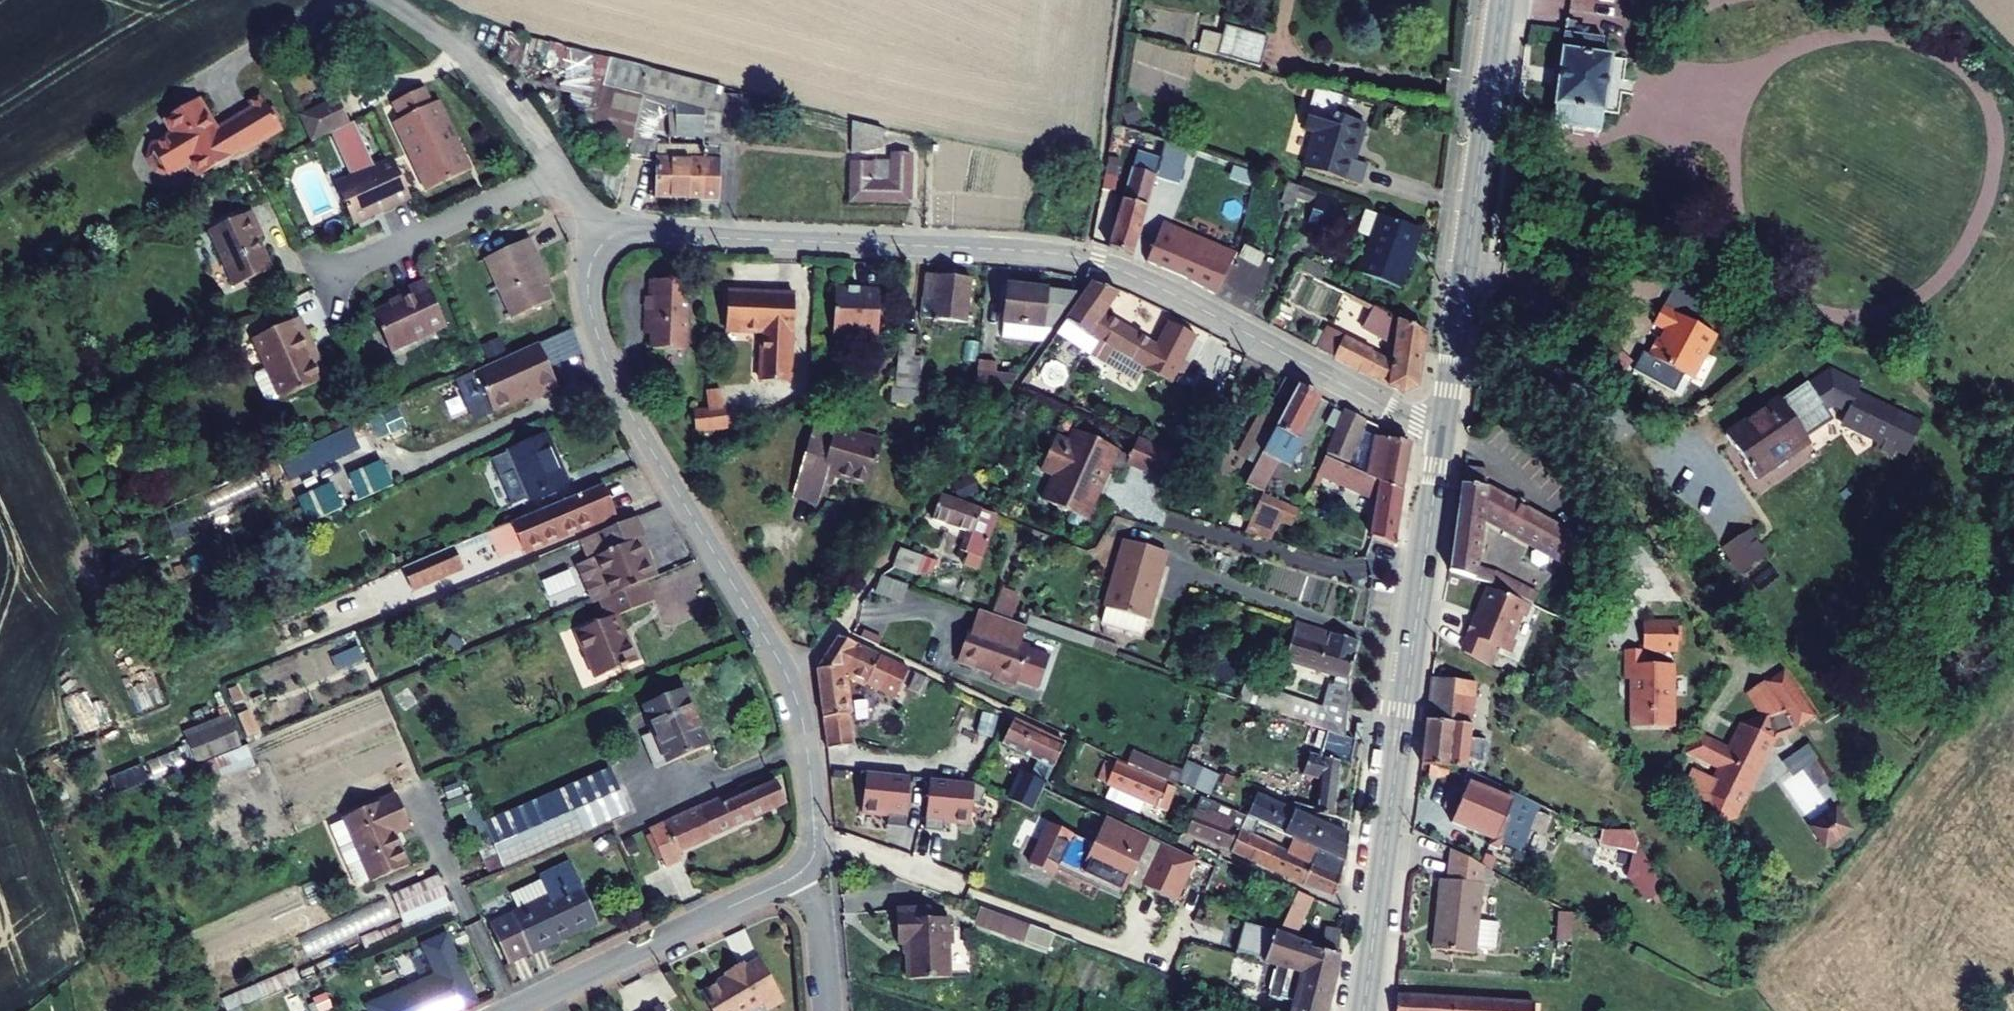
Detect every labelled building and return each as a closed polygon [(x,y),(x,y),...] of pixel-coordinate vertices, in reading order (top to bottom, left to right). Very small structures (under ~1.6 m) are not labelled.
[(1575,25),(1575,32),(1595,34),(1595,28),(1575,25)] [(1212,31),(1207,51),(1270,68),(1277,39),(1235,27),(1232,37),(1212,31)] [(1575,32),(1561,124),(1609,131),(1620,55),(1610,54),(1613,37),(1595,34),(1575,32)] [(610,56),(608,89),(714,115),(720,85),(610,56)] [(402,103),(442,187),(484,167),(451,100),(445,102),(436,85),(428,89),(425,85),(405,95),(408,98),(402,103)] [(168,152),(167,159),(279,97),(274,86),(256,95),(259,102),(230,119),(223,123),(215,110),(222,106),(218,99),(180,121),(187,135),(166,147),(168,152)] [(315,107),(328,133),(340,127),(360,117),(366,114),(353,88),(315,107)] [(1326,135),(1316,170),(1370,186),(1376,166),(1363,163),(1374,125),(1346,117),(1351,97),(1325,90),(1313,131),(1326,135)] [(279,97),(288,112),(293,108),(285,94),(279,97)] [(210,152),(216,163),(254,141),(256,145),(294,123),(288,112),(279,97),(167,159),(170,164),(173,165),(177,165),(179,169),(202,157),(210,152)] [(215,110),(223,123),(230,119),(222,106),(215,110)] [(346,182),(364,220),(424,194),(405,155),(384,164),(360,117),(340,127),(363,174),(346,182)] [(1123,123),(1118,152),(1145,160),(1118,247),(1143,256),(1177,140),(1123,123)] [(852,124),(851,150),(882,152),(883,125),(852,124)] [(654,198),(717,200),(719,148),(655,145),(654,198)] [(202,157),(208,168),(216,163),(210,152),(202,157)] [(850,164),(849,199),(910,200),(911,156),(886,155),(885,165),(850,164)] [(1328,193),(1318,224),(1339,231),(1348,200),(1328,193)] [(219,226),(246,281),(283,263),(268,231),(273,228),(262,206),(219,226)] [(1389,215),(1368,272),(1408,288),(1429,230),(1389,215)] [(1167,236),(1155,262),(1226,296),(1244,263),(1231,256),(1225,270),(1213,263),(1217,253),(1196,243),(1199,235),(1179,226),(1174,239),(1167,236)] [(531,240),(488,260),(512,312),(549,295),(543,282),(528,252),(535,248),(531,240)] [(535,248),(528,252),(543,282),(549,279),(535,248)] [(1248,257),(1244,263),(1226,296),(1263,316),(1274,295),(1283,267),(1271,262),(1269,267),(1248,257)] [(1312,260),(1306,271),(1330,283),(1335,271),(1312,260)] [(935,275),(931,318),(977,323),(981,279),(935,275)] [(661,280),(661,297),(660,309),(656,309),(656,334),(662,334),(662,349),(695,350),(696,281),(661,280)] [(401,294),(405,303),(376,317),(391,349),(417,336),(418,338),(446,326),(430,291),(426,283),(401,294)] [(1101,283),(1068,329),(1097,347),(1116,314),(1128,293),(1101,283)] [(843,289),(841,334),(886,335),(888,290),(867,289),(867,287),(856,286),(856,289),(843,289)] [(1051,342),(1086,294),(1019,287),(1013,338),(1051,342)] [(737,292),(735,329),(772,331),(771,381),(797,382),(800,332),(802,332),(804,295),(737,292)] [(1337,328),(1325,350),(1412,396),(1428,389),(1435,335),(1381,308),(1370,330),(1403,347),(1401,362),(1353,339),(1353,336),(1337,328)] [(1713,336),(1661,308),(1651,327),(1666,334),(1661,343),(1658,341),(1649,358),(1686,378),(1692,376),(1713,336)] [(1164,344),(1116,314),(1097,347),(1102,351),(1146,378),(1152,368),(1172,379),(1194,338),(1197,332),(1176,321),(1164,344)] [(253,341),(266,367),(282,401),(322,381),(315,365),(306,348),(311,346),(298,319),(253,341)] [(1068,329),(1059,342),(1094,364),(1102,351),(1097,347),(1068,329)] [(908,335),(904,386),(928,388),(931,358),(922,357),(923,335),(908,335)] [(1013,338),(1012,348),(1044,352),(1051,342),(1013,338)] [(1194,338),(1172,379),(1188,387),(1210,346),(1194,338)] [(545,342),(482,371),(500,411),(546,390),(548,395),(566,387),(545,342)] [(311,346),(306,348),(315,365),(321,362),(313,345),(311,346)] [(1235,350),(1224,373),(1231,377),(1225,389),(1237,394),(1254,358),(1235,350)] [(1856,384),(1826,369),(1780,402),(1778,400),(1725,437),(1755,480),(1809,443),(1805,438),(1831,420),(1824,409),(1829,405),(1842,412),(1837,422),(1874,441),(1871,448),(1883,454),(1889,442),(1895,445),(1902,442),(1906,433),(1904,426),(1898,423),(1901,418),(1851,394),(1856,384)] [(987,371),(984,392),(1013,394),(1028,374),(987,371)] [(1306,385),(1291,377),(1278,402),(1273,399),(1245,452),(1266,463),(1306,385)] [(1266,463),(1255,485),(1268,490),(1285,458),(1289,451),(1297,455),(1307,437),(1328,397),(1306,385),(1266,463)] [(904,388),(903,403),(928,405),(929,391),(904,388)] [(715,391),(717,409),(732,407),(730,390),(715,391)] [(929,391),(928,405),(943,406),(944,392),(929,391)] [(717,409),(702,410),(705,430),(737,427),(735,407),(732,407),(717,409)] [(1354,410),(1337,454),(1358,463),(1371,430),(1375,420),(1354,410)] [(823,422),(803,495),(828,502),(836,473),(878,484),(885,459),(876,456),(880,439),(823,422)] [(1384,436),(1376,477),(1411,491),(1419,443),(1408,440),(1410,437),(1386,425),(1384,436)] [(1179,451),(1146,436),(1137,456),(1125,451),(1126,449),(1082,429),(1076,442),(1072,440),(1071,437),(1065,434),(1060,436),(1057,442),(1059,446),(1048,469),(1061,475),(1071,480),(1060,505),(1094,520),(1109,488),(1101,485),(1109,468),(1120,473),(1121,473),(1123,474),(1124,473),(1125,473),(1126,473),(1128,472),(1129,472),(1130,471),(1131,471),(1132,470),(1133,470),(1134,468),(1135,468),(1136,465),(1166,478),(1179,451)] [(1337,454),(1335,459),(1343,462),(1376,477),(1384,436),(1371,430),(1358,463),(1337,454)] [(551,434),(519,449),(540,498),(577,483),(568,460),(564,462),(551,434)] [(1312,440),(1307,437),(1297,455),(1289,451),(1285,458),(1298,466),(1312,440)] [(1343,462),(1337,477),(1386,498),(1380,537),(1402,546),(1411,491),(1376,477),(1343,462)] [(1472,468),(1456,570),(1497,582),(1554,612),(1564,588),(1550,580),(1545,592),(1506,571),(1486,565),(1495,515),(1575,558),(1569,572),(1585,579),(1595,556),(1601,559),(1610,539),(1594,511),(1584,536),(1498,489),(1492,488),(1494,471),(1472,468)] [(1050,500),(1060,505),(1071,480),(1061,475),(1050,500)] [(608,486),(516,525),(529,556),(551,546),(544,531),(554,526),(561,542),(620,516),(608,486)] [(1287,522),(1298,527),(1306,509),(1271,493),(1253,534),(1279,541),(1287,522)] [(950,495),(942,520),(981,534),(974,553),(990,559),(1006,516),(950,495)] [(497,514),(437,538),(441,551),(472,538),(473,540),(503,528),(497,514)] [(639,519),(647,538),(654,536),(646,517),(639,519)] [(647,538),(639,519),(591,538),(599,558),(588,562),(604,602),(609,600),(656,581),(663,578),(647,538)] [(1747,530),(1722,546),(1740,573),(1765,557),(1747,530)] [(1115,607),(1111,622),(1151,633),(1155,619),(1156,619),(1174,551),(1134,540),(1115,607)] [(905,554),(901,567),(923,575),(942,573),(944,561),(910,548),(905,554)] [(902,599),(905,583),(880,577),(876,593),(902,599)] [(663,600),(656,581),(609,600),(616,619),(586,631),(606,677),(646,660),(637,639),(634,640),(625,616),(663,600)] [(1475,634),(1468,649),(1493,664),(1501,645),(1514,652),(1520,639),(1515,637),(1526,614),(1530,616),(1536,604),(1496,586),(1482,619),(1477,616),(1470,631),(1475,634)] [(979,628),(968,663),(1002,675),(1000,680),(1024,688),(1038,649),(1029,646),(1036,626),(989,609),(983,629),(979,628)] [(1678,679),(1679,679),(1679,664),(1648,665),(1648,652),(1682,651),(1681,621),(1646,622),(1647,650),(1630,651),(1630,680),(1640,680),(1640,701),(1636,704),(1637,729),(1680,728),(1679,693),(1678,693),(1678,679)] [(1306,623),(1295,661),(1345,674),(1358,677),(1367,642),(1306,623)] [(848,636),(825,669),(837,748),(861,745),(849,673),(904,698),(907,692),(911,694),(914,688),(916,689),(921,677),(903,669),(906,662),(848,636)] [(1345,674),(1341,686),(1357,690),(1358,677),(1345,674)] [(1439,678),(1429,764),(1475,770),(1487,776),(1489,764),(1492,765),(1495,740),(1478,738),(1484,683),(1439,678)] [(1254,681),(1247,700),(1312,721),(1311,723),(1320,726),(1335,731),(1354,739),(1357,690),(1341,686),(1337,684),(1330,707),(1308,699),(1305,701),(1283,694),(1283,692),(1254,681)] [(1797,729),(1793,707),(1776,682),(1756,695),(1772,718),(1768,720),(1782,740),(1783,738),(1797,729)] [(693,688),(654,704),(665,730),(652,736),(665,767),(717,746),(693,688)] [(896,710),(891,721),(908,728),(913,718),(896,710)] [(1023,719),(1012,740),(1064,765),(1075,743),(1023,719)] [(1743,817),(1782,740),(1768,720),(1749,727),(1736,752),(1713,741),(1704,758),(1727,770),(1714,795),(1723,823),(1743,817)] [(192,721),(166,731),(171,744),(197,735),(192,721)] [(1314,752),(1319,752),(1329,755),(1335,731),(1320,726),(1314,752)] [(1364,741),(1354,739),(1335,731),(1329,755),(1319,752),(1311,776),(1328,780),(1324,815),(1335,816),(1345,817),(1351,764),(1360,765),(1364,741)] [(1713,741),(1701,734),(1692,752),(1704,758),(1713,741)] [(1802,771),(1825,755),(1816,741),(1793,757),(1802,771)] [(1126,761),(1117,783),(1175,808),(1182,793),(1190,797),(1192,791),(1126,761)] [(620,767),(494,823),(514,868),(621,822),(640,814),(620,767)] [(1511,787),(1487,776),(1475,770),(1470,785),(1463,788),(1456,806),(1459,814),(1464,816),(1462,823),(1524,850),(1528,840),(1551,850),(1559,834),(1556,834),(1561,819),(1507,796),(1511,787)] [(904,827),(910,776),(861,771),(858,791),(863,791),(861,811),(887,814),(886,825),(904,827)] [(1031,771),(1018,799),(1043,811),(1056,783),(1031,771)] [(974,783),(929,778),(924,829),(942,831),(943,820),(970,823),(972,803),(978,804),(985,789),(974,783)] [(748,788),(657,829),(674,865),(690,858),(686,849),(795,802),(785,781),(752,795),(748,788)] [(1269,786),(1266,794),(1305,812),(1307,804),(1269,786)] [(1236,792),(1231,805),(1243,810),(1256,817),(1262,802),(1236,792)] [(406,794),(353,817),(370,858),(406,843),(403,833),(419,826),(406,794)] [(1262,802),(1256,817),(1269,822),(1305,839),(1328,849),(1354,861),(1357,835),(1332,824),(1305,812),(1266,794),(1262,802)] [(1208,800),(1194,832),(1239,849),(1247,828),(1251,829),(1256,817),(1243,810),(1242,814),(1208,800)] [(1845,833),(1855,826),(1842,808),(1832,815),(1845,833)] [(1832,842),(1845,833),(1832,815),(1820,823),(1832,842)] [(1359,822),(1344,818),(1345,817),(1335,816),(1332,824),(1357,835),(1359,822)] [(1174,902),(1195,860),(1105,817),(1093,843),(1048,821),(1029,862),(1053,874),(1056,868),(1077,878),(1080,871),(1101,881),(1097,888),(1120,899),(1126,885),(1139,892),(1142,886),(1174,902)] [(1269,822),(1256,817),(1251,829),(1241,852),(1312,884),(1328,849),(1305,839),(1299,852),(1263,835),(1269,822)] [(1600,848),(1637,850),(1638,830),(1601,828),(1600,848)] [(416,866),(406,843),(370,858),(380,882),(416,866)] [(1206,844),(1201,857),(1224,868),(1228,857),(1229,854),(1206,844)] [(1343,898),(1354,861),(1328,849),(1312,884),(1343,898)] [(1453,881),(1448,881),(1444,921),(1448,922),(1446,950),(1483,953),(1484,948),(1487,921),(1493,868),(1457,849),(1453,881)] [(529,911),(499,926),(518,963),(607,921),(581,862),(549,875),(550,879),(521,893),(529,911)] [(448,876),(402,894),(411,914),(456,895),(448,876)] [(1308,892),(1289,933),(1291,934),(1308,940),(1310,935),(1306,934),(1307,930),(1321,898),(1308,892)] [(307,957),(393,917),(384,897),(298,937),(307,957)] [(983,918),(1008,927),(1012,916),(987,907),(983,918)] [(914,945),(916,982),(959,979),(957,947),(960,943),(960,928),(956,928),(955,919),(939,920),(939,913),(931,910),(903,911),(904,945),(914,945)] [(1558,912),(1556,942),(1571,943),(1573,912),(1558,912)] [(1007,931),(1056,949),(1062,934),(1012,916),(1008,927),(1007,931)] [(1487,921),(1484,948),(1503,950),(1506,922),(1487,921)] [(1254,946),(1274,956),(1272,964),(1284,967),(1278,998),(1305,1004),(1303,1010),(1336,1010),(1348,956),(1321,951),(1321,944),(1308,940),(1291,934),(1289,933),(1273,925),(1268,937),(1260,933),(1254,946)] [(1310,935),(1308,940),(1321,944),(1324,937),(1307,930),(1306,934),(1310,935)] [(379,1005),(381,1010),(462,1010),(485,1001),(455,935),(434,944),(447,976),(379,1005)] [(717,994),(725,1010),(774,1010),(776,1010),(777,1010),(792,1010),(798,1008),(778,967),(763,973),(761,969),(744,977),(746,981),(717,994)] [(226,1010),(300,984),(294,970),(221,996),(226,1010)] [(1541,1003),(1404,996),(1404,1010),(1541,1010),(1541,1003)]
